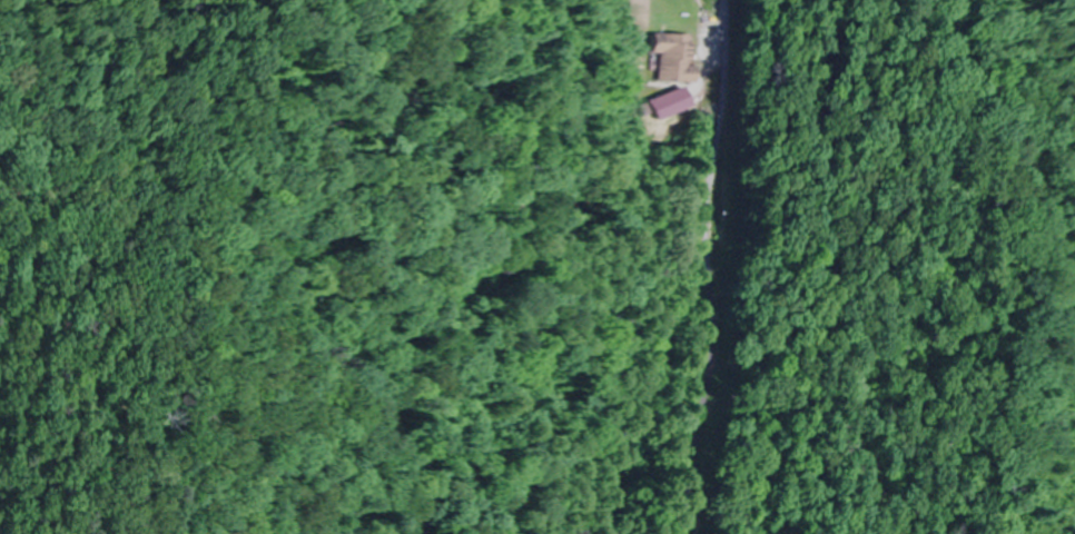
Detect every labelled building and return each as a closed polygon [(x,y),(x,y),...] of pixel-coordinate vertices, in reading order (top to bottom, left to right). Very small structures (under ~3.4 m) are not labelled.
[(664,57),(663,83),(690,83),(690,35),(657,35),(657,57),(664,57)]
